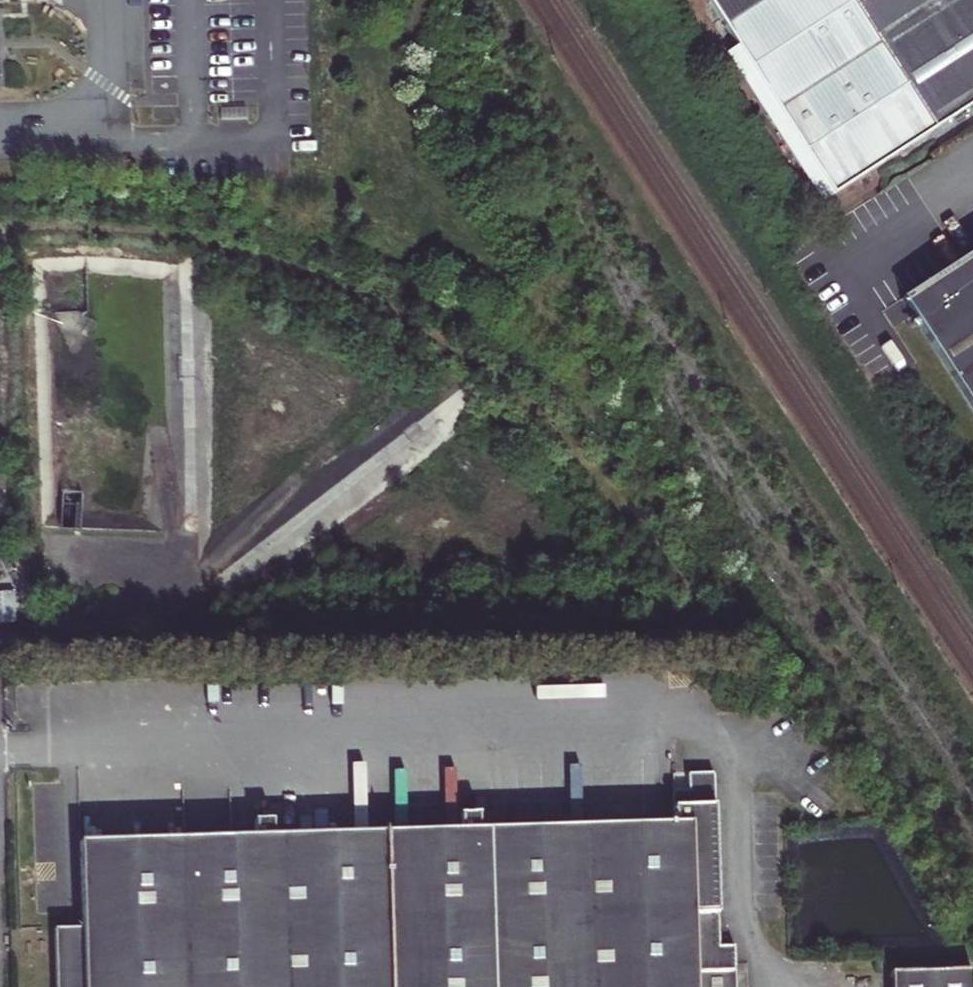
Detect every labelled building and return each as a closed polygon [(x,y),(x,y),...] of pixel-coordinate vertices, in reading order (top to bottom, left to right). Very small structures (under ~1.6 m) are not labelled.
[(739,47),(729,53),(824,204),(943,126),(948,134),(972,117),(972,0),(709,0),(739,47)] [(892,303),(972,432),(972,252),(892,303)] [(82,986),(736,986),(734,944),(719,944),(713,770),(689,770),(690,803),(673,803),(672,821),(489,829),(488,808),(463,808),(463,828),(308,833),(307,811),(284,812),(284,833),(75,836),(82,986)] [(893,972),(894,986),(972,986),(972,978),(972,969),(893,972)]
